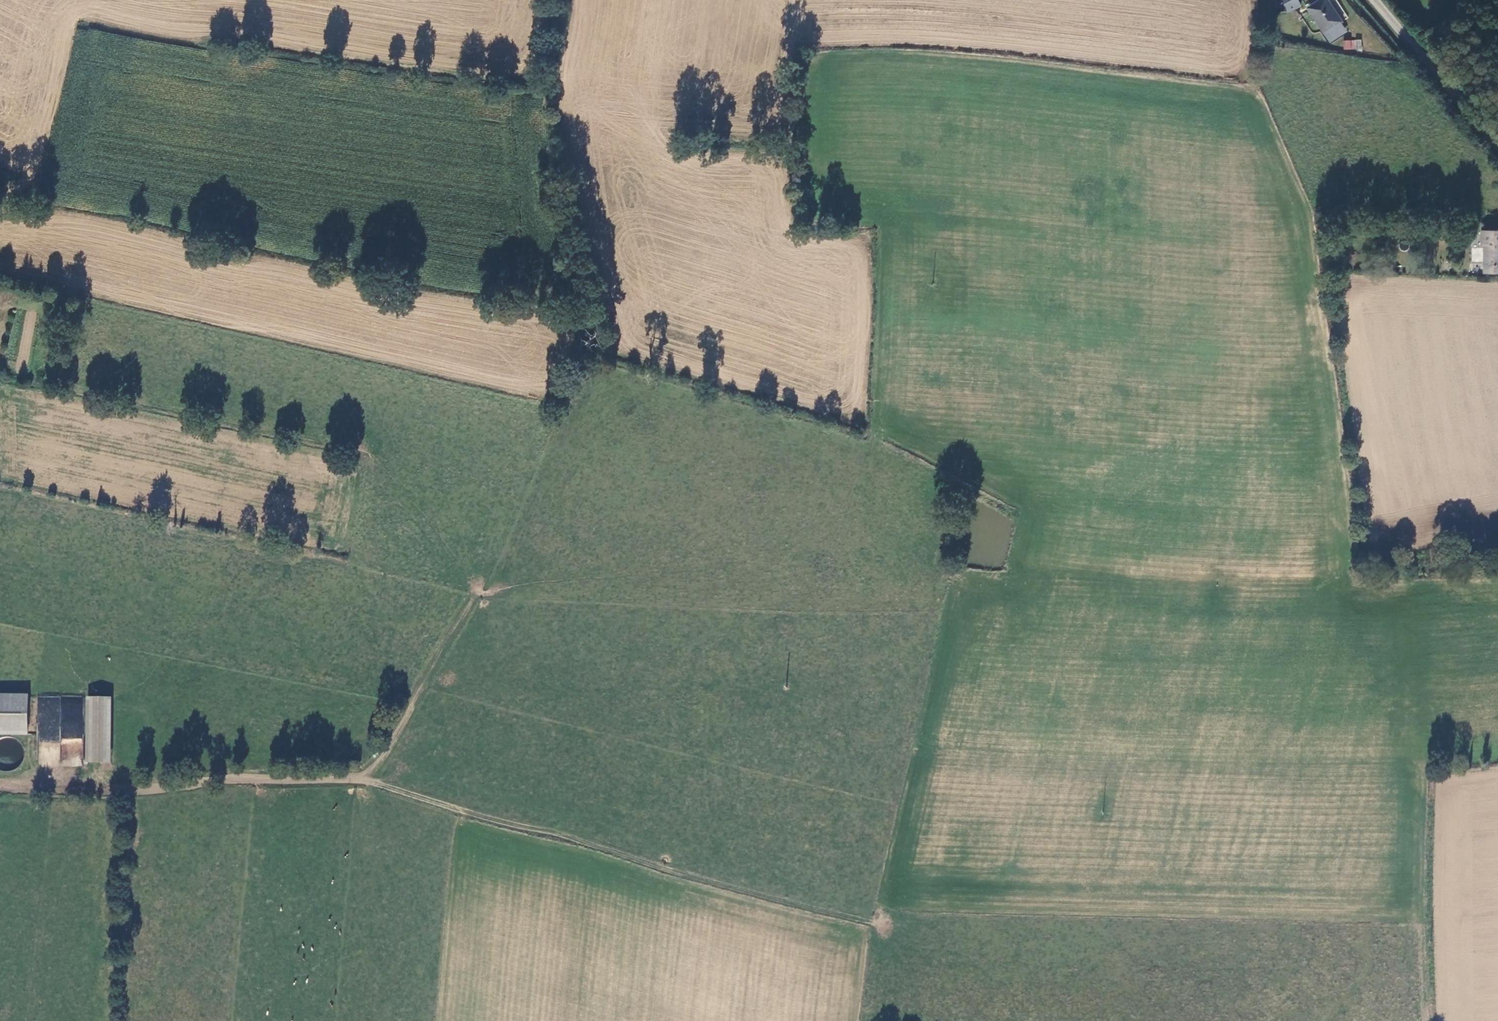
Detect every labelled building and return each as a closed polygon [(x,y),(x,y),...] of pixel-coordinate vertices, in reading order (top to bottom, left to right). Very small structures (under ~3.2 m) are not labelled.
[(1301,4),(1298,0),(1282,0),(1289,11),(1301,4)] [(1347,31),(1326,0),(1319,0),(1307,9),(1331,43),(1347,31)] [(1361,39),(1343,41),(1344,51),(1362,49),(1361,39)] [(1497,273),(1497,231),(1479,231),(1479,244),(1484,244),(1485,274),(1497,273)] [(23,696),(0,695),(0,735),(22,736),(23,696)] [(81,764),(109,764),(107,698),(80,699),(81,764)]
